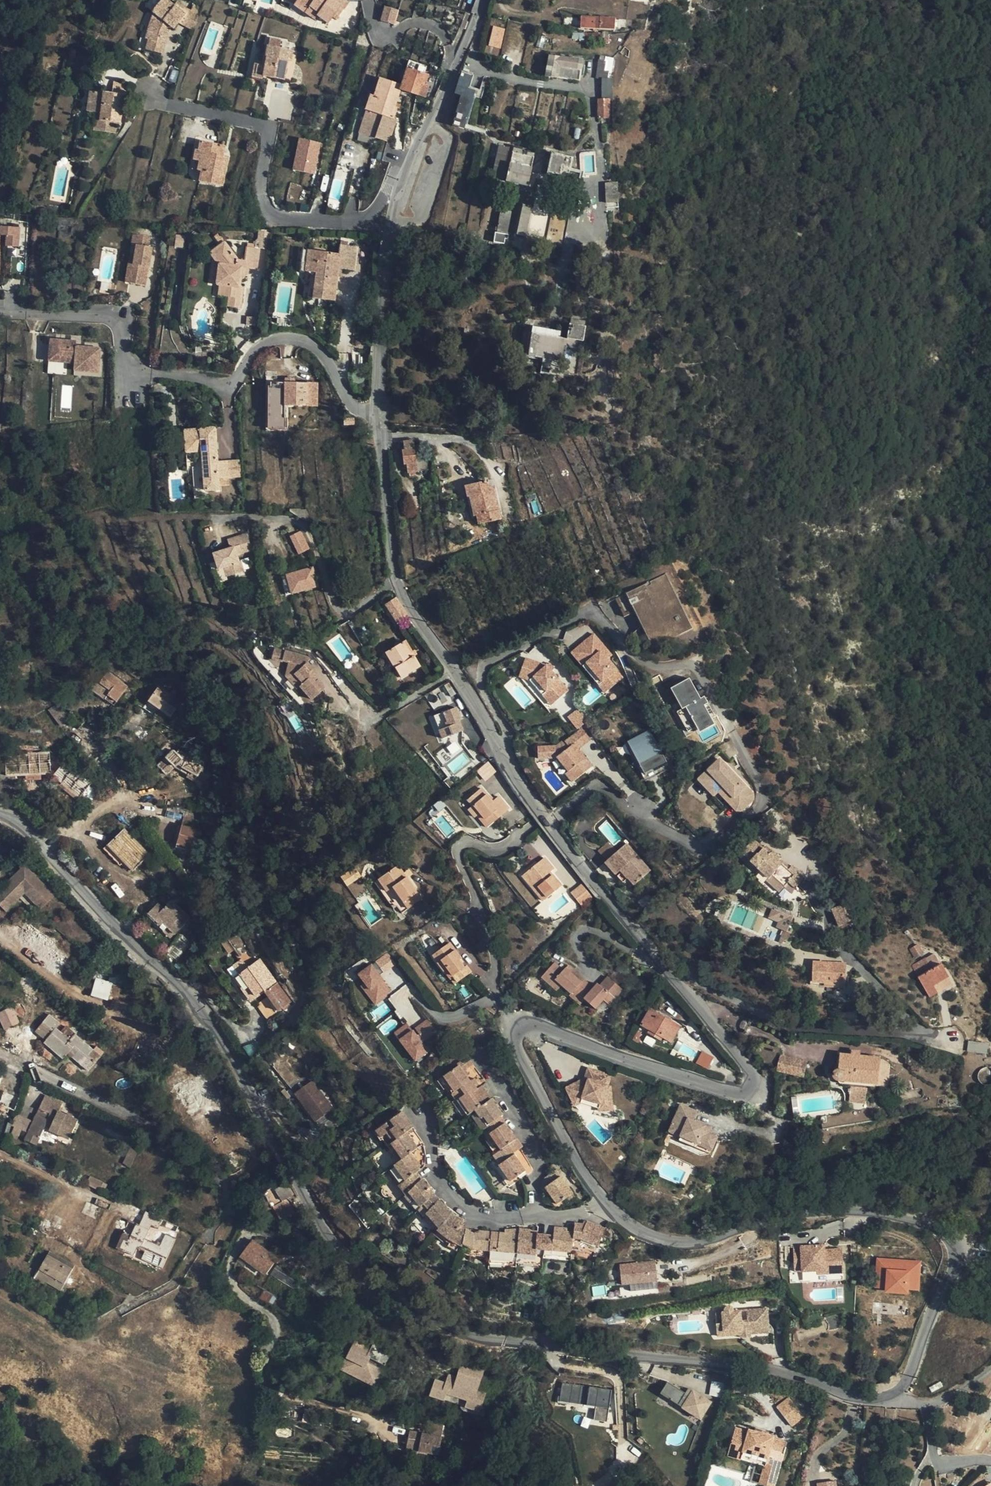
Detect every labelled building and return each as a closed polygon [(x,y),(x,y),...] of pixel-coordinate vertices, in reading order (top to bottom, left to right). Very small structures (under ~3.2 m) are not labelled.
[(178,21),(185,12),(185,9),(185,7),(175,0),(172,4),(166,0),(161,0),(152,11),(153,12),(156,14),(151,26),(149,24),(145,39),(148,40),(145,49),(162,53),(167,32),(164,31),(169,25),(172,27),(173,28),(178,21)] [(316,0),(296,0),(293,4),(304,12),(308,7),(311,9),(316,0)] [(311,9),(317,13),(316,14),(327,23),(332,16),(335,13),(339,15),(348,3),(344,0),(316,0),(311,9)] [(398,10),(384,6),(380,20),(393,24),(398,10)] [(194,31),(199,16),(185,7),(185,9),(185,12),(178,21),(194,31)] [(148,24),(149,24),(151,26),(156,14),(153,12),(148,24)] [(615,29),(615,17),(581,16),(580,27),(615,29)] [(505,29),(494,26),(489,46),(500,48),(505,29)] [(582,32),(581,32),(581,39),(602,41),(602,32),(600,32),(582,32)] [(256,55),(252,75),(260,76),(291,82),(296,52),(279,48),(280,41),(269,38),(267,46),(266,46),(264,56),(256,55)] [(558,57),(558,55),(549,54),(546,76),(579,81),(582,61),(558,57)] [(609,74),(612,74),(614,59),(600,56),(597,79),(603,79),(602,100),(599,100),(599,120),(609,119),(609,100),(612,100),(613,79),(612,79),(608,79),(609,74)] [(367,107),(393,116),(396,108),(395,107),(396,103),(400,90),(418,96),(421,85),(424,86),(424,85),(427,75),(424,74),(426,66),(409,61),(401,85),(379,78),(374,96),(370,95),(367,107)] [(460,73),(454,92),(461,94),(452,125),(463,128),(474,91),(467,89),(471,77),(461,73),(460,73)] [(258,84),(260,76),(252,75),(251,83),(258,84)] [(113,82),(112,94),(123,96),(128,96),(129,84),(113,82)] [(429,86),(424,85),(424,86),(421,85),(418,96),(425,98),(429,86)] [(96,104),(95,112),(93,131),(114,133),(115,122),(120,122),(123,96),(112,94),(89,92),(88,103),(96,104)] [(87,111),(95,112),(96,104),(88,103),(87,111)] [(393,116),(367,107),(366,111),(383,116),(392,119),(393,116)] [(383,116),(366,111),(359,134),(372,138),(375,139),(383,116)] [(383,116),(375,139),(390,144),(397,121),(392,119),(383,116)] [(372,138),(359,134),(357,142),(369,146),(372,138)] [(322,143),(301,138),(293,169),(314,174),(322,143)] [(199,146),(197,152),(207,154),(205,162),(201,162),(199,171),(200,172),(199,181),(222,185),(228,157),(224,156),(221,155),(222,146),(199,141),(199,146)] [(509,147),(498,145),(491,177),(502,180),(509,147)] [(522,148),(513,147),(506,181),(526,186),(534,152),(528,151),(527,154),(521,153),(522,148)] [(194,171),(198,171),(199,171),(201,162),(205,162),(207,154),(197,152),(194,171)] [(572,159),(552,154),(547,173),(560,177),(562,168),(570,169),(572,159)] [(613,204),(614,185),(606,185),(606,204),(613,204)] [(522,205),(516,234),(524,236),(531,207),(522,205)] [(502,238),(508,239),(508,234),(506,233),(509,215),(506,214),(506,210),(500,210),(497,232),(495,232),(494,237),(502,238)] [(3,232),(2,242),(15,244),(17,225),(0,223),(0,232),(3,232)] [(147,236),(131,235),(130,246),(135,246),(132,284),(148,285),(150,247),(147,246),(147,236)] [(323,262),(322,271),(318,297),(332,299),(336,273),(337,267),(341,267),(355,269),(358,245),(341,243),(340,253),(309,249),(308,260),(323,262)] [(242,281),(243,277),(244,271),(248,271),(255,272),(258,252),(253,251),(254,248),(247,247),(244,262),(235,262),(226,248),(212,257),(214,262),(219,270),(218,281),(217,290),(219,290),(219,300),(222,301),(229,302),(229,309),(239,310),(241,290),(238,289),(239,283),(242,281)] [(306,269),(322,271),(323,262),(308,260),(306,269)] [(221,309),(229,309),(229,302),(222,301),(221,309)] [(565,339),(559,338),(531,333),(528,356),(541,358),(549,359),(564,362),(566,347),(581,349),(585,327),(584,326),(585,321),(570,319),(569,324),(568,324),(565,339)] [(533,326),(531,333),(559,338),(560,331),(533,326)] [(70,348),(44,349),(44,370),(70,370),(71,377),(94,376),(93,352),(70,353),(70,348)] [(269,418),(269,382),(265,382),(264,431),(285,431),(285,418),(269,418)] [(317,383),(269,382),(269,418),(285,418),(285,405),(317,406),(317,383)] [(199,450),(203,490),(217,489),(217,484),(217,478),(229,476),(228,459),(217,460),(214,427),(197,428),(199,450)] [(199,450),(197,428),(183,429),(185,451),(199,450)] [(413,441),(403,442),(404,450),(402,450),(404,464),(406,464),(407,472),(428,469),(426,456),(416,457),(413,441)] [(240,458),(228,459),(229,476),(242,475),(240,458)] [(201,468),(192,468),(194,489),(202,488),(201,468)] [(491,492),(494,491),(493,486),(489,486),(487,486),(485,484),(484,482),(465,485),(467,497),(469,497),(472,496),(477,516),(478,524),(500,519),(496,500),(493,500),(491,492)] [(302,521),(308,520),(307,509),(290,509),(289,512),(299,518),(302,521)] [(311,549),(303,532),(293,537),(301,554),(311,549)] [(229,567),(241,569),(240,562),(237,563),(235,555),(249,552),(245,534),(226,539),(228,548),(229,552),(223,554),(222,549),(211,552),(213,561),(221,560),(222,565),(229,567)] [(229,567),(222,565),(223,567),(225,576),(242,572),(241,569),(229,567)] [(282,583),(285,595),(317,586),(312,567),(286,575),(287,582),(282,583)] [(694,628),(682,601),(668,573),(626,594),(627,595),(617,600),(625,617),(636,612),(654,649),(694,628)] [(412,590),(427,585),(424,576),(409,582),(412,590)] [(406,616),(406,615),(395,599),(386,605),(397,622),(406,616)] [(608,694),(625,679),(609,660),(603,653),(608,649),(596,635),(582,647),(593,661),(589,665),(604,683),(601,686),(608,694)] [(411,657),(409,653),(402,643),(388,651),(397,666),(394,668),(400,678),(419,666),(414,656),(411,657)] [(593,661),(582,647),(574,654),(601,686),(604,683),(589,665),(593,661)] [(614,656),(608,649),(603,653),(609,660),(614,656)] [(385,653),(394,668),(397,666),(388,651),(385,653)] [(324,690),(317,682),(316,682),(308,675),(312,671),(310,669),(311,667),(306,664),(308,661),(305,658),(281,657),(281,667),(290,668),(286,678),(297,690),(300,688),(312,701),(324,690)] [(528,659),(522,672),(536,678),(534,679),(540,686),(536,689),(544,698),(548,694),(556,705),(570,694),(553,674),(548,668),(528,659)] [(446,672),(442,667),(437,670),(440,675),(446,672)] [(90,688),(105,699),(108,695),(116,702),(128,686),(108,671),(102,679),(99,676),(90,688)] [(315,673),(312,671),(308,675),(316,682),(317,682),(315,673)] [(536,678),(522,672),(520,677),(530,682),(536,689),(540,686),(534,679),(536,678)] [(702,702),(691,681),(673,691),(682,708),(675,712),(688,738),(694,735),(693,733),(698,731),(701,737),(717,729),(706,710),(710,708),(706,700),(702,702)] [(451,697),(456,693),(450,682),(444,686),(451,697)] [(175,710),(179,705),(181,702),(159,686),(143,707),(154,715),(160,709),(170,716),(175,710)] [(556,705),(548,694),(544,698),(553,708),(556,705)] [(114,706),(116,702),(108,695),(105,699),(114,706)] [(58,699),(49,706),(61,722),(71,715),(58,699)] [(459,721),(461,720),(458,713),(456,708),(434,716),(439,730),(442,738),(463,730),(459,721)] [(567,716),(576,729),(586,722),(577,709),(567,716)] [(434,733),(439,730),(434,716),(428,719),(434,733)] [(591,739),(582,728),(566,742),(564,741),(557,747),(548,749),(550,759),(558,758),(570,772),(567,775),(575,783),(594,767),(586,758),(584,760),(577,752),(578,751),(578,750),(579,750),(591,739)] [(665,766),(648,734),(626,745),(643,777),(653,772),(665,766)] [(540,762),(550,759),(548,749),(538,751),(540,762)] [(175,750),(159,766),(168,774),(183,759),(175,750)] [(25,774),(41,773),(51,772),(50,752),(29,753),(29,755),(5,756),(7,775),(25,774)] [(54,774),(62,781),(81,796),(92,781),(80,771),(79,772),(65,761),(54,774)] [(488,761),(476,770),(485,780),(496,771),(488,761)] [(752,801),(720,764),(705,777),(705,782),(708,787),(714,787),(715,786),(731,804),(730,805),(729,810),(734,816),(740,816),(751,806),(752,801)] [(665,766),(653,772),(656,778),(668,772),(665,766)] [(731,804),(715,786),(714,787),(708,787),(705,782),(705,777),(702,780),(697,784),(712,800),(717,796),(729,810),(730,805),(731,804)] [(78,799),(81,796),(62,781),(60,784),(78,799)] [(475,817),(476,816),(479,814),(484,820),(487,817),(491,823),(508,809),(498,797),(492,801),(481,789),(467,800),(472,806),(468,809),(475,817)] [(51,798),(48,801),(56,811),(59,809),(51,798)] [(46,819),(56,811),(48,801),(38,809),(46,819)] [(486,828),(491,823),(487,817),(484,820),(479,814),(476,816),(486,828)] [(184,817),(178,842),(187,844),(198,847),(203,830),(195,828),(197,821),(184,817)] [(135,869),(150,854),(126,827),(106,846),(122,863),(124,862),(132,869),(134,867),(135,869)] [(198,847),(194,859),(201,861),(210,832),(203,830),(198,847)] [(633,885),(650,870),(625,843),(617,851),(607,841),(598,850),(607,860),(604,862),(623,883),(627,879),(633,885)] [(802,880),(799,872),(792,865),(788,869),(779,861),(780,859),(772,852),(770,854),(763,848),(761,850),(752,842),(742,853),(757,868),(757,869),(768,879),(772,875),(783,886),(787,883),(795,889),(802,880)] [(532,881),(528,884),(534,891),(538,888),(547,898),(561,886),(550,872),(553,869),(544,858),(526,873),(532,881)] [(382,877),(390,888),(392,887),(408,909),(421,899),(397,865),(382,877)] [(0,890),(0,896),(10,906),(19,898),(24,893),(34,904),(48,892),(39,881),(24,867),(0,890)] [(346,885),(361,877),(356,868),(341,875),(346,885)] [(522,876),(528,884),(532,881),(526,873),(522,876)] [(778,892),(783,886),(772,875),(768,879),(766,881),(778,892)] [(385,892),(390,888),(382,877),(377,880),(385,892)] [(584,885),(574,893),(584,904),(593,896),(584,885)] [(543,901),(547,898),(538,888),(534,891),(543,901)] [(32,903),(34,904),(24,893),(19,898),(26,905),(27,904),(29,903),(32,903)] [(648,894),(643,898),(648,904),(653,900),(648,894)] [(10,906),(0,896),(0,904),(6,910),(10,906)] [(648,904),(643,898),(639,902),(644,908),(648,904)] [(157,915),(175,934),(190,919),(172,900),(164,908),(158,903),(147,914),(152,920),(157,915)] [(848,924),(846,906),(833,907),(835,925),(848,924)] [(780,928),(784,930),(791,932),(794,925),(791,923),(793,917),(786,914),(780,928)] [(170,938),(175,934),(157,915),(152,920),(170,938)] [(34,945),(33,947),(45,955),(42,959),(57,970),(67,956),(52,946),(55,941),(30,924),(22,937),(34,945)] [(791,932),(784,930),(779,942),(782,943),(784,941),(785,940),(787,940),(788,940),(791,932)] [(31,949),(33,947),(34,945),(22,937),(19,941),(31,949)] [(229,952),(234,949),(228,939),(222,942),(229,952)] [(450,944),(433,956),(454,985),(471,973),(466,966),(464,968),(459,961),(461,959),(450,944)] [(917,944),(909,949),(915,959),(923,954),(917,944)] [(389,954),(376,959),(381,972),(394,967),(389,954)] [(241,959),(233,965),(238,974),(233,978),(244,993),(247,992),(253,1000),(265,992),(278,1011),(290,1002),(260,959),(247,967),(241,959)] [(942,988),(951,983),(943,970),(941,970),(936,960),(914,972),(931,1003),(939,998),(934,989),(940,985),(942,988)] [(363,984),(361,985),(373,1005),(392,993),(373,963),(356,973),(363,984)] [(555,980),(561,986),(570,994),(581,983),(570,973),(565,969),(563,971),(554,963),(541,978),(550,985),(555,980)] [(815,963),(814,981),(825,981),(826,976),(843,977),(844,964),(815,963)] [(573,969),(570,973),(581,983),(570,994),(569,996),(579,1006),(584,999),(583,999),(593,988),(573,969)] [(843,986),(843,977),(826,976),(825,981),(814,981),(814,985),(843,986)] [(596,1009),(604,1000),(609,994),(614,999),(622,990),(607,977),(599,986),(596,984),(593,988),(583,999),(584,999),(596,1009)] [(117,1001),(121,986),(97,980),(93,995),(117,1001)] [(556,991),(561,986),(555,980),(550,985),(556,991)] [(954,989),(951,983),(942,988),(940,985),(934,989),(939,998),(954,989)] [(250,1002),(253,1000),(247,992),(244,993),(250,1002)] [(609,1005),(614,999),(609,994),(604,1000),(609,1005)] [(266,1018),(277,1010),(267,996),(256,1004),(266,1018)] [(13,1009),(10,1006),(0,1012),(0,1017),(13,1009)] [(13,1009),(0,1017),(0,1018),(6,1028),(20,1021),(13,1009)] [(680,1026),(649,1010),(641,1025),(650,1030),(648,1033),(660,1040),(662,1037),(671,1042),(680,1026)] [(89,1054),(93,1049),(75,1034),(70,1040),(56,1028),(59,1023),(49,1015),(36,1030),(46,1039),(44,1042),(63,1058),(68,1053),(71,1050),(75,1054),(72,1057),(88,1070),(96,1060),(89,1054)] [(423,1042),(437,1031),(427,1017),(412,1029),(423,1042)] [(393,1032),(415,1062),(428,1052),(406,1023),(393,1032)] [(100,1055),(93,1049),(89,1054),(96,1060),(100,1055)] [(701,1051),(696,1063),(708,1068),(713,1057),(701,1051)] [(851,1055),(841,1054),(839,1070),(837,1070),(836,1070),(834,1071),(833,1073),(833,1074),(833,1076),(833,1077),(834,1079),(835,1081),(837,1081),(876,1085),(879,1058),(860,1056),(860,1052),(851,1051),(851,1055)] [(970,1051),(969,1060),(989,1062),(990,1053),(970,1051)] [(470,1081),(466,1075),(463,1071),(466,1069),(472,1065),(467,1057),(458,1063),(459,1066),(437,1081),(443,1090),(446,1089),(448,1093),(450,1091),(454,1098),(450,1100),(463,1118),(471,1113),(473,1115),(472,1116),(475,1121),(473,1123),(479,1132),(481,1131),(485,1137),(483,1138),(494,1154),(489,1159),(507,1184),(525,1171),(513,1153),(522,1147),(517,1139),(516,1139),(501,1116),(502,1115),(482,1086),(480,1087),(477,1089),(471,1080),(470,1081)] [(808,1063),(783,1058),(779,1074),(805,1079),(808,1063)] [(605,1088),(608,1078),(585,1071),(582,1082),(586,1083),(584,1087),(576,1085),(567,1089),(571,1098),(580,1101),(581,1099),(590,1101),(589,1104),(598,1107),(596,1112),(596,1114),(610,1112),(608,1089),(605,1088)] [(475,1078),(471,1080),(477,1089),(480,1087),(475,1078)] [(310,1080),(293,1093),(314,1121),(331,1108),(310,1080)] [(866,1088),(852,1087),(850,1101),(865,1102),(866,1088)] [(17,1109),(21,1097),(0,1089),(0,1102),(17,1109)] [(571,1098),(567,1089),(564,1091),(573,1109),(578,1106),(596,1112),(598,1107),(589,1104),(590,1101),(581,1099),(580,1101),(571,1098)] [(33,1128),(31,1132),(42,1137),(48,1126),(62,1133),(73,1138),(80,1122),(77,1120),(79,1117),(71,1114),(70,1117),(61,1113),(66,1103),(48,1095),(42,1109),(46,1111),(44,1116),(39,1114),(33,1128)] [(691,1122),(695,1113),(678,1105),(671,1124),(682,1128),(678,1138),(695,1145),(695,1146),(709,1152),(715,1138),(706,1135),(701,1133),(703,1128),(691,1122)] [(605,1229),(587,1221),(585,1225),(582,1224),(574,1224),(573,1233),(566,1232),(554,1231),(554,1236),(530,1234),(519,1233),(518,1235),(504,1234),(499,1233),(498,1252),(490,1251),(491,1232),(479,1231),(479,1234),(473,1234),(466,1230),(460,1227),(464,1220),(451,1215),(434,1194),(417,1172),(420,1169),(418,1167),(414,1161),(416,1158),(411,1152),(417,1147),(406,1132),(405,1129),(412,1124),(402,1111),(376,1130),(398,1161),(389,1168),(400,1184),(398,1186),(406,1195),(404,1197),(417,1213),(419,1210),(424,1216),(423,1219),(435,1233),(446,1244),(472,1257),(489,1259),(489,1264),(542,1269),(543,1259),(570,1261),(571,1251),(583,1252),(593,1256),(605,1229)] [(30,1127),(33,1128),(36,1121),(16,1112),(12,1123),(28,1131),(30,1127)] [(682,1128),(671,1124),(666,1133),(678,1138),(682,1128)] [(69,1145),(73,1138),(62,1133),(58,1140),(69,1145)] [(695,1145),(678,1138),(676,1142),(693,1149),(695,1146),(695,1145)] [(138,1154),(132,1150),(123,1163),(129,1167),(138,1154)] [(550,1185),(546,1187),(551,1195),(557,1206),(565,1201),(573,1195),(556,1170),(545,1178),(550,1185)] [(289,1199),(283,1202),(275,1187),(265,1193),(273,1208),(274,1208),(281,1220),(290,1215),(289,1211),(294,1208),(289,1199)] [(547,1198),(551,1195),(546,1187),(542,1190),(547,1198)] [(576,1200),(573,1195),(565,1201),(571,1204),(576,1200)] [(148,1212),(146,1211),(140,1224),(150,1229),(152,1225),(148,1220),(148,1212)] [(163,1219),(148,1212),(148,1220),(152,1225),(159,1229),(163,1219)] [(47,1221),(41,1218),(38,1226),(43,1228),(47,1221)] [(130,1220),(125,1230),(133,1234),(138,1224),(130,1220)] [(133,1234),(125,1230),(117,1248),(126,1252),(135,1256),(136,1254),(138,1249),(145,1252),(143,1257),(142,1259),(159,1267),(163,1268),(177,1238),(166,1234),(161,1245),(151,1241),(150,1244),(144,1241),(146,1238),(150,1229),(140,1224),(138,1224),(133,1234)] [(317,1240),(317,1238),(312,1233),(304,1240),(314,1250),(320,1243),(317,1240)] [(253,1240),(240,1256),(248,1262),(265,1275),(278,1258),(253,1240)] [(824,1245),(792,1246),(793,1261),(801,1261),(801,1270),(816,1270),(816,1274),(842,1274),(842,1249),(824,1250),(824,1245)] [(70,1261),(50,1251),(48,1254),(68,1265),(70,1261)] [(340,1261),(330,1251),(325,1261),(336,1268),(342,1263),(340,1261)] [(143,1257),(136,1254),(135,1256),(126,1252),(124,1256),(157,1271),(159,1267),(142,1259),(143,1257)] [(40,1269),(66,1283),(76,1265),(70,1261),(68,1265),(48,1254),(40,1269)] [(245,1266),(248,1262),(240,1256),(237,1260),(245,1266)] [(651,1261),(615,1266),(618,1286),(653,1281),(651,1261)] [(918,1266),(876,1261),(874,1277),(885,1279),(883,1289),(883,1293),(903,1295),(903,1291),(914,1293),(918,1266)] [(62,1290),(66,1283),(40,1269),(35,1278),(46,1283),(47,1282),(62,1290)] [(885,1279),(874,1277),(873,1287),(883,1289),(885,1279)] [(66,1304),(61,1312),(68,1316),(73,1308),(66,1304)] [(742,1322),(741,1312),(733,1312),(733,1311),(731,1310),(730,1309),(729,1309),(728,1310),(727,1310),(726,1311),(726,1313),(716,1314),(717,1326),(724,1325),(725,1333),(738,1332),(739,1335),(741,1335),(743,1335),(743,1334),(750,1333),(750,1334),(770,1332),(767,1309),(748,1311),(749,1321),(742,1322)] [(725,1333),(724,1325),(717,1326),(718,1338),(739,1335),(738,1332),(725,1333)] [(742,1343),(753,1342),(753,1334),(750,1334),(750,1333),(743,1334),(743,1335),(741,1335),(742,1343)] [(382,1379),(395,1351),(374,1341),(371,1348),(358,1342),(345,1370),(372,1383),(375,1375),(382,1379)] [(478,1389),(484,1371),(461,1364),(457,1379),(448,1376),(447,1380),(451,1381),(449,1386),(435,1381),(430,1397),(445,1401),(447,1395),(468,1401),(466,1408),(480,1412),(487,1392),(478,1389)] [(379,1386),(382,1379),(375,1375),(372,1383),(379,1386)] [(669,1381),(661,1392),(695,1414),(697,1409),(704,1414),(712,1402),(694,1390),(691,1395),(687,1392),(669,1381)] [(725,1384),(712,1381),(710,1394),(723,1397),(725,1384)] [(559,1404),(595,1410),(593,1423),(609,1425),(614,1391),(562,1383),(559,1404)] [(803,1416),(789,1397),(777,1406),(791,1425),(803,1416)] [(697,1409),(695,1414),(701,1418),(704,1414),(697,1409)] [(434,1427),(432,1433),(443,1437),(446,1430),(434,1427)] [(755,1431),(748,1429),(748,1431),(735,1428),(732,1437),(745,1441),(742,1453),(765,1460),(764,1466),(761,1478),(775,1481),(780,1461),(771,1458),(773,1449),(783,1451),(786,1442),(773,1438),(773,1436),(766,1434),(766,1436),(755,1433),(755,1431)] [(755,1431),(755,1433),(766,1436),(766,1434),(767,1431),(756,1428),(755,1431)] [(443,1437),(432,1433),(431,1438),(412,1433),(407,1449),(419,1452),(419,1454),(426,1455),(427,1453),(438,1456),(443,1437)] [(728,1455),(764,1466),(765,1460),(742,1453),(745,1441),(732,1437),(728,1455)] [(761,1478),(760,1483),(771,1485),(774,1485),(775,1481),(761,1478)]
